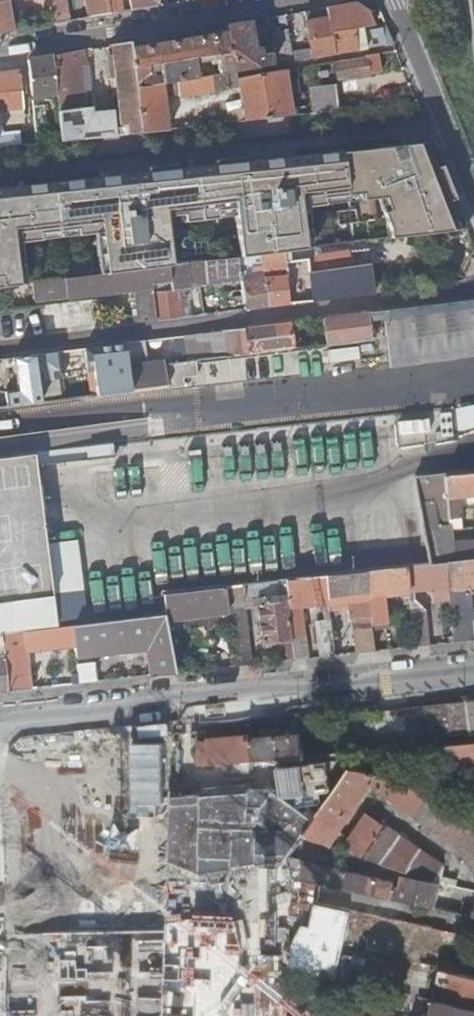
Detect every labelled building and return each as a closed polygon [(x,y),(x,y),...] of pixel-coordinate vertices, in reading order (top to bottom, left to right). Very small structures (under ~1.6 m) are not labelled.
[(49,18),(50,24),(66,22),(63,0),(47,0),(49,18)] [(88,18),(111,14),(109,0),(85,0),(88,18)] [(111,14),(122,12),(120,0),(109,0),(111,14)] [(158,6),(157,0),(129,0),(130,11),(158,6)] [(335,54),(403,43),(396,25),(381,27),(381,29),(374,29),(374,25),(368,11),(356,3),(326,8),(335,54)] [(313,58),(335,54),(326,8),(320,9),(322,19),(307,21),(311,50),(313,58)] [(322,19),(320,9),(305,11),(307,21),(322,19)] [(235,71),(259,67),(264,66),(262,54),(255,54),(249,21),(227,25),(228,30),(235,71)] [(131,48),(135,88),(161,84),(163,83),(175,81),(196,78),(192,57),(215,53),(219,74),(223,73),(235,71),(228,30),(131,48)] [(279,64),(294,61),(293,53),(288,30),(274,33),(277,51),(279,64)] [(57,94),(61,141),(141,132),(135,88),(131,48),(130,42),(110,45),(118,112),(83,116),(79,66),(85,66),(83,56),(91,55),(90,49),(53,56),(57,94)] [(294,61),(313,58),(311,50),(293,53),(294,61)] [(264,66),(279,64),(277,51),(262,54),(264,66)] [(367,59),(337,63),(339,79),(381,73),(378,54),(366,56),(367,59)] [(28,60),(31,97),(57,94),(53,56),(28,60)] [(269,118),(292,115),(283,69),(260,73),(269,118)] [(4,126),(3,111),(23,109),(20,71),(0,73),(0,126),(4,126)] [(196,78),(175,81),(177,96),(226,87),(223,73),(219,74),(196,78)] [(245,120),(269,118),(260,73),(237,78),(245,120)] [(314,113),(341,110),(339,83),(310,86),(313,107),(311,107),(312,113),(314,113)] [(135,88),(141,132),(168,129),(161,84),(135,88)] [(22,145),(21,131),(5,133),(4,126),(0,126),(0,147),(22,145)] [(0,186),(0,286),(17,284),(12,242),(20,241),(40,238),(40,231),(77,227),(77,233),(101,231),(108,230),(113,270),(177,263),(173,221),(172,214),(190,212),(191,219),(223,215),(222,208),(241,206),(242,213),(247,254),(260,253),(307,247),(312,247),(307,203),(330,200),(330,194),(368,189),(369,196),(384,194),(391,193),(398,212),(391,215),(397,231),(398,237),(473,228),(473,220),(443,136),(0,186)] [(330,194),(330,200),(369,196),(368,189),(330,194)] [(391,193),(384,194),(391,215),(398,212),(391,193)] [(222,208),(223,215),(242,213),(241,206),(222,208)] [(173,221),(191,219),(190,212),(172,214),(173,221)] [(108,230),(101,231),(106,271),(113,270),(108,230)] [(12,242),(17,284),(25,284),(20,241),(12,242)] [(307,253),(307,247),(260,253),(260,255),(261,264),(263,276),(263,278),(266,306),(289,303),(288,296),(285,275),(283,261),(302,258),(308,258),(307,253)] [(260,255),(260,253),(247,254),(237,255),(237,257),(240,279),(240,281),(242,292),(244,309),(266,306),(263,278),(263,276),(261,264),(260,255)] [(337,255),(308,258),(310,273),(339,269),(338,265),(337,255)] [(240,279),(237,257),(203,261),(206,283),(240,279)] [(310,273),(308,258),(302,258),(283,261),(285,275),(288,296),(345,289),(346,297),(357,295),(356,288),(373,286),(370,266),(339,269),(310,273)] [(206,283),(203,261),(186,263),(169,265),(172,290),(152,292),(156,320),(182,317),(180,301),(188,300),(187,291),(189,291),(189,285),(206,283)] [(65,277),(32,282),(35,303),(68,298),(123,291),(123,294),(128,293),(128,290),(135,289),(138,314),(131,315),(132,323),(156,320),(152,292),(172,290),(169,265),(87,276),(85,275),(65,277)] [(357,295),(373,293),(373,286),(356,288),(357,295)] [(345,289),(288,296),(289,303),(346,297),(345,289)] [(224,311),(244,309),(242,292),(223,294),(224,311)] [(390,308),(396,365),(473,357),(473,299),(390,308)] [(326,334),(327,344),(361,340),(372,339),(369,313),(324,319),(326,334)] [(298,322),(290,323),(293,342),(300,341),(298,322)] [(290,323),(243,328),(246,354),(301,347),(300,341),(293,342),(290,323)] [(243,328),(224,331),(227,356),(246,354),(243,328)] [(128,366),(130,390),(167,385),(164,364),(180,362),(195,360),(199,360),(227,356),(224,331),(161,339),(163,361),(146,363),(143,341),(125,344),(128,366)] [(306,336),(307,347),(327,344),(326,334),(306,336)] [(372,339),(361,340),(363,355),(374,353),(372,339)] [(111,345),(90,348),(91,358),(112,355),(111,345)] [(41,402),(35,355),(13,358),(17,390),(3,392),(5,406),(41,402)] [(195,360),(180,362),(182,377),(197,375),(195,360)] [(182,377),(183,386),(277,374),(275,365),(201,375),(199,360),(195,360),(197,375),(182,377)] [(164,364),(167,385),(168,385),(168,388),(183,386),(182,377),(180,362),(164,364)] [(93,370),(96,394),(130,390),(128,366),(93,370)] [(452,414),(399,416),(400,442),(453,440),(452,414)] [(0,439),(0,460),(33,455),(86,448),(108,446),(136,442),(153,440),(151,419),(0,439)] [(7,603),(10,632),(57,627),(34,466),(109,458),(108,446),(86,448),(33,455),(0,460),(0,604),(7,603)] [(448,475),(445,475),(448,511),(449,521),(459,520),(457,496),(473,495),(473,478),(473,473),(448,475)] [(448,511),(445,475),(416,478),(420,500),(434,499),(436,512),(448,511)] [(434,499),(420,500),(428,546),(451,543),(450,529),(449,521),(448,511),(436,512),(434,499)] [(428,546),(431,563),(445,562),(473,558),(473,540),(451,543),(428,546)] [(445,562),(448,587),(454,643),(473,641),(473,633),(469,588),(473,587),(473,558),(445,562)] [(445,562),(431,563),(406,566),(409,591),(414,637),(428,635),(426,611),(415,601),(414,590),(448,587),(445,562)] [(409,591),(406,566),(367,570),(370,595),(371,609),(372,621),(373,627),(388,625),(385,594),(409,591)] [(370,595),(367,570),(328,575),(330,600),(346,598),(347,608),(349,622),(352,621),(356,621),(359,644),(360,653),(376,651),(373,627),(372,621),(371,609),(370,595)] [(330,600),(328,575),(286,579),(293,639),(295,660),(306,659),(301,603),(330,600)] [(286,579),(224,586),(227,611),(228,624),(233,667),(252,665),(244,606),(259,604),(262,643),(293,639),(286,579)] [(162,593),(164,614),(164,618),(167,632),(228,624),(227,611),(224,586),(172,592),(162,593)] [(346,598),(330,600),(332,620),(333,637),(342,636),(338,609),(347,608),(346,598)] [(0,604),(0,634),(3,633),(10,632),(7,603),(0,604)] [(164,614),(73,625),(76,646),(77,658),(148,649),(151,675),(175,673),(167,632),(164,618),(164,614)] [(333,637),(332,620),(316,622),(319,657),(334,656),(333,637)] [(355,653),(360,653),(359,644),(356,621),(352,621),(355,653)] [(57,627),(10,632),(3,633),(4,642),(5,656),(9,691),(32,688),(28,652),(76,646),(73,625),(57,627)] [(3,633),(0,634),(0,692),(9,691),(5,656),(4,642),(3,633)] [(94,663),(78,665),(79,676),(80,683),(96,681),(94,663)] [(448,703),(451,737),(473,735),(473,701),(448,703)] [(254,762),(305,757),(301,736),(251,740),(254,762)] [(204,744),(206,765),(254,762),(251,740),(204,744)] [(176,742),(145,742),(143,818),(107,817),(102,1015),(170,1015),(176,742)] [(132,742),(131,778),(111,777),(110,803),(139,804),(140,785),(135,785),(137,758),(144,759),(145,743),(132,742)] [(440,757),(457,769),(459,765),(473,768),(473,744),(439,747),(440,757)] [(353,768),(393,776),(395,774),(473,830),(473,813),(404,763),(410,755),(473,800),(473,781),(457,769),(440,757),(426,748),(394,750),(391,761),(388,761),(387,751),(364,753),(353,768)] [(306,836),(326,843),(369,782),(473,856),(473,830),(395,774),(393,776),(353,768),(306,836)] [(408,876),(442,883),(446,884),(465,889),(467,882),(444,876),(446,866),(368,813),(343,849),(347,850),(347,851),(409,873),(408,876)] [(326,843),(323,856),(344,861),(347,851),(347,850),(343,849),(326,843)] [(289,860),(295,878),(302,880),(304,870),(306,861),(291,858),(289,860)] [(304,870),(302,880),(344,889),(348,871),(348,870),(306,861),(304,870)] [(348,871),(344,889),(392,899),(396,882),(348,871)] [(396,882),(392,899),(436,909),(442,883),(408,876),(398,873),(396,882)] [(353,911),(345,950),(357,952),(365,954),(366,954),(374,916),(353,911)] [(461,935),(454,961),(446,959),(445,965),(453,967),(452,973),(473,978),(473,938),(461,935)] [(366,954),(365,954),(358,984),(388,990),(394,960),(366,954)] [(429,994),(434,969),(411,964),(406,989),(429,994)] [(452,973),(443,971),(437,1001),(440,1002),(473,1009),(473,978),(452,973)] [(440,1002),(437,1015),(473,1015),(473,1009),(440,1002)]
